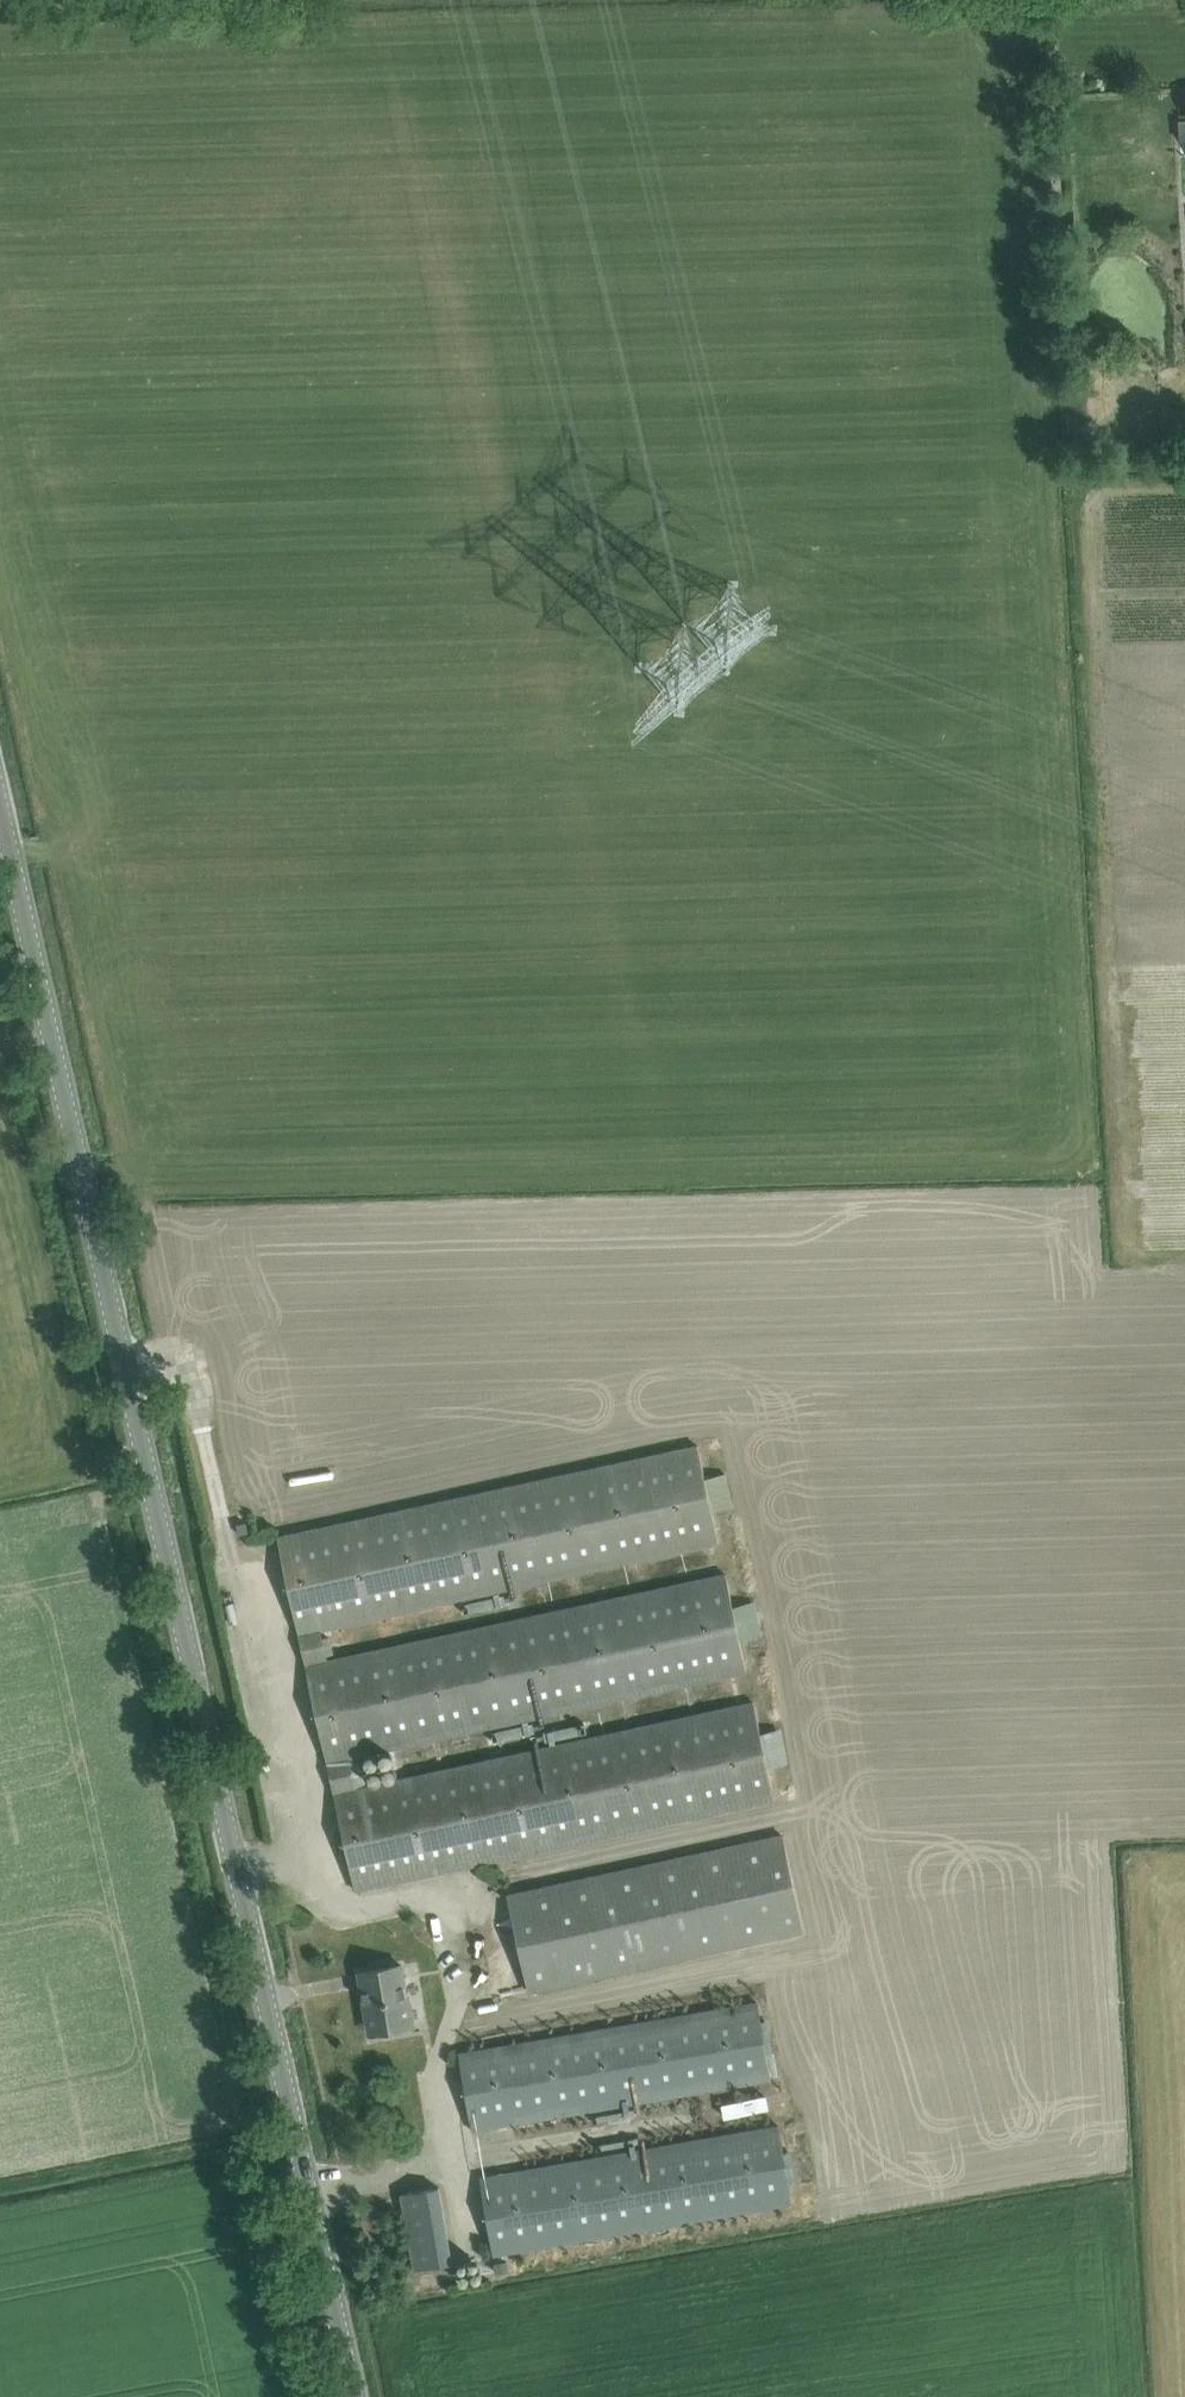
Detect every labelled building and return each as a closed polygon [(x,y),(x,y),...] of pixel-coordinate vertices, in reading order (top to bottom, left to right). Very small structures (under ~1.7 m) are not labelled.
[(704,1477),(697,1445),(278,1537),(355,1889),(379,1884),(776,1798),(769,1766),(786,1762),(779,1729),(761,1733),(755,1702),(356,1789),(349,1756),(748,1670),(741,1639),(761,1635),(753,1601),(734,1605),(727,1574),(327,1661),(321,1630),(720,1543),(712,1509),(733,1505),(726,1472),(704,1477)] [(528,1993),(804,1933),(782,1833),(506,1893),(528,1993)] [(408,2001),(402,1964),(359,1971),(362,1990),(366,1989),(373,2032),(411,2025),(406,2001),(408,2001)] [(757,2001),(551,2037),(459,2052),(473,2130),(771,2079),(757,2001)] [(778,2124),(504,2173),(480,2177),(494,2254),(792,2202),(778,2124)] [(415,2268),(452,2262),(439,2187),(402,2193),(415,2268)] [(507,2260),(495,2263),(496,2272),(508,2270),(507,2260)]
